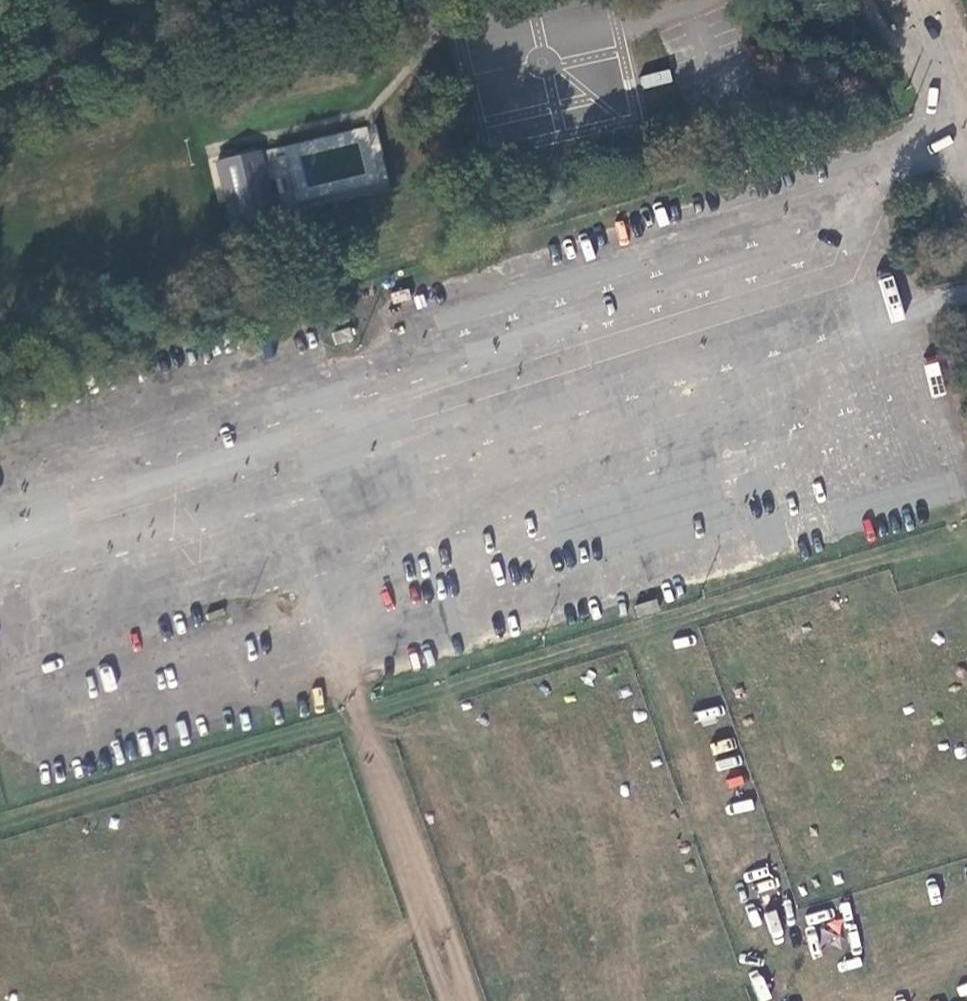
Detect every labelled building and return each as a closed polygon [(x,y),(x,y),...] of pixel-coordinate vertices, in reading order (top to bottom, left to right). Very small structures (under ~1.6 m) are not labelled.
[(643,87),(672,82),(670,70),(641,75),(643,87)] [(238,222),(279,211),(263,148),(222,159),(238,222)] [(614,256),(586,260),(583,240),(533,248),(540,296),(619,284),(614,256)]
